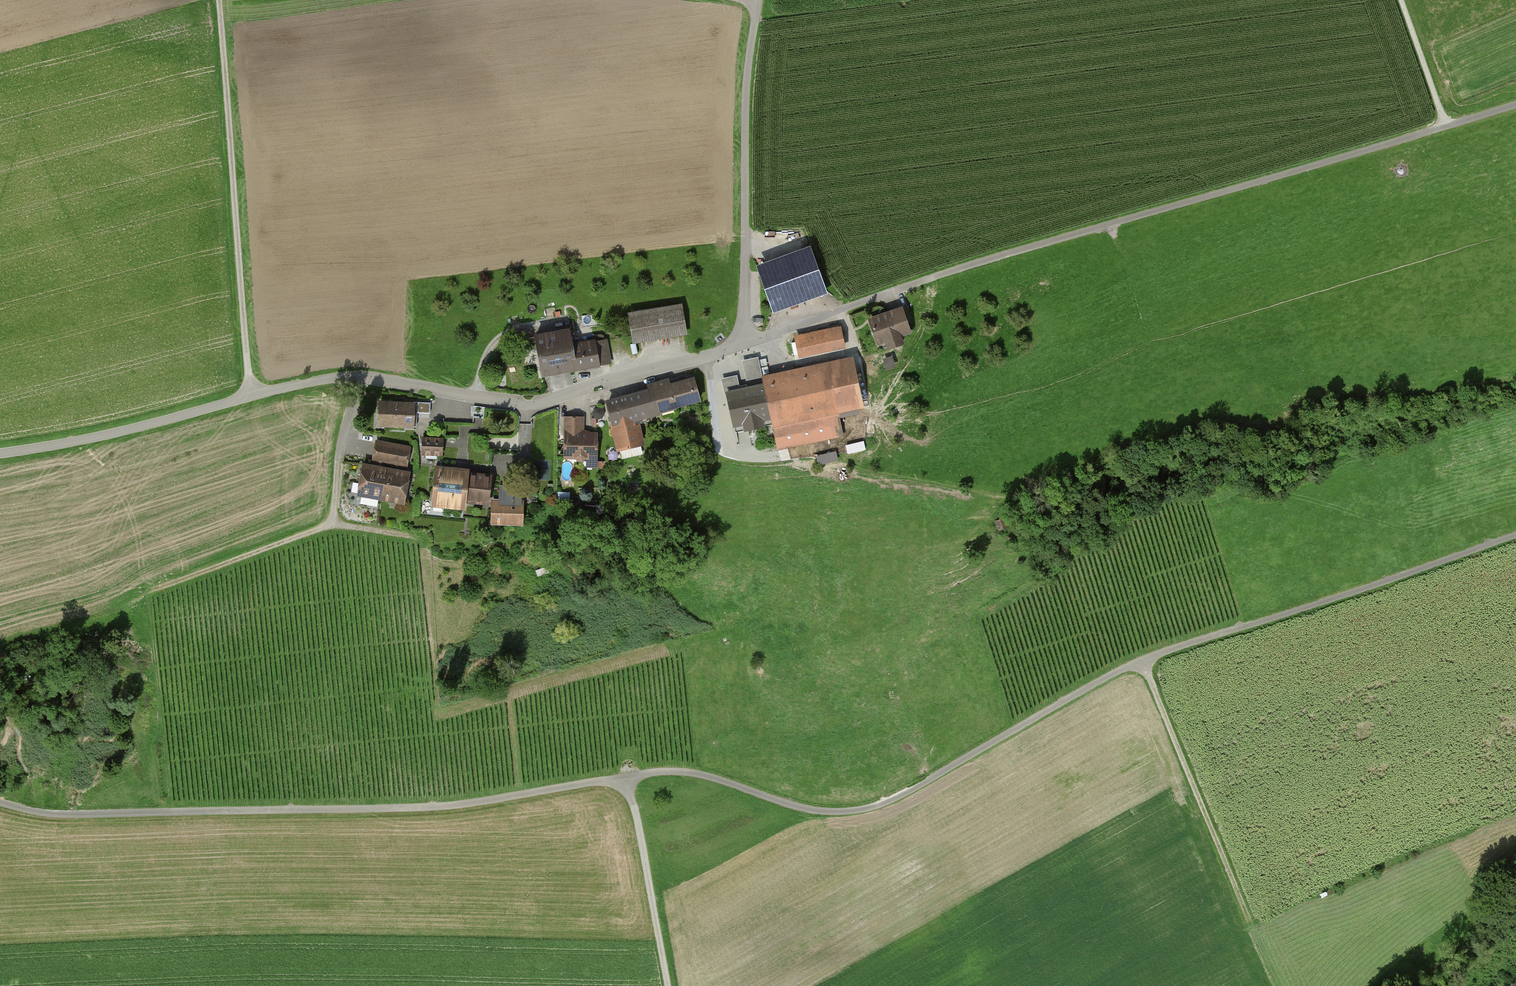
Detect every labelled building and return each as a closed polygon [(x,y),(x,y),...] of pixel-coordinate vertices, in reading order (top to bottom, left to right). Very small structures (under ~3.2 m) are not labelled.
[(823,294),(809,254),(759,272),(774,312),(823,294)] [(840,261),(832,263),(834,272),(842,270),(840,261)] [(627,314),(632,345),(686,336),(681,305),(627,314)] [(902,312),(870,322),(877,345),(885,342),(889,353),(904,348),(901,338),(909,336),(902,312)] [(794,337),(799,358),(844,349),(840,327),(794,337)] [(534,337),(542,378),(611,364),(606,338),(572,345),(569,330),(534,337)] [(851,363),(763,381),(764,388),(727,396),(734,431),(772,424),(777,449),(842,436),(838,414),(860,410),(851,363)] [(646,444),(640,424),(702,405),(693,375),(669,383),(668,379),(625,392),(626,396),(605,402),(619,452),(646,444)] [(415,403),(378,402),(377,427),(414,428),(415,403)] [(583,418),(564,418),(564,460),(586,460),(586,468),(596,468),(596,433),(583,433),(583,418)] [(433,438),(423,438),(422,455),(442,455),(443,438),(433,438)] [(375,441),(371,463),(406,469),(410,447),(375,441)] [(362,464),(356,496),(403,504),(409,472),(362,464)] [(468,469),(434,466),(430,507),(465,510),(465,504),(488,506),(490,475),(468,473),(468,469)] [(490,499),(490,526),(523,526),(523,486),(498,486),(498,498),(490,499)] [(536,568),(538,575),(550,571),(548,564),(536,568)]
